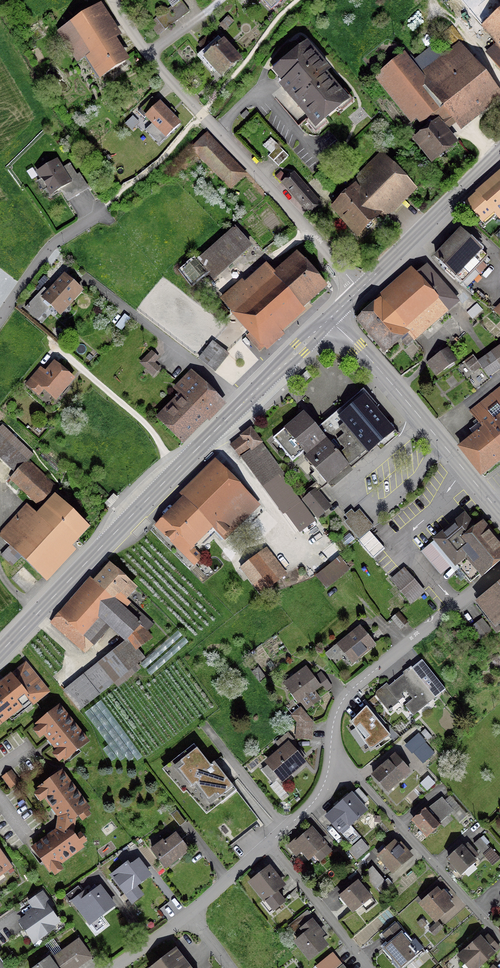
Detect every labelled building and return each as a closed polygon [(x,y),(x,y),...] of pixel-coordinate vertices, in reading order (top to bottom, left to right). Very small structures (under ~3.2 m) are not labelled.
[(466,11),(467,12),(481,28),(482,27),(497,45),(486,54),(499,71),(499,0),(479,0),(466,11)] [(188,13),(179,1),(155,19),(162,28),(174,19),(176,22),(188,13)] [(98,79),(124,62),(91,10),(57,32),(77,63),(84,58),(98,79)] [(197,56),(210,71),(214,68),(221,75),(238,60),(217,38),(197,56)] [(444,57),(435,45),(414,61),(411,58),(407,61),(403,55),(376,77),(412,121),(417,117),(421,123),(430,115),(432,117),(438,125),(450,115),(456,123),(495,92),(458,45),(444,57)] [(286,82),(281,86),(288,94),(288,96),(289,98),(291,99),(315,126),(345,101),(323,74),(326,71),(306,46),(278,69),(286,79),(286,82)] [(167,113),(158,104),(157,105),(151,99),(140,110),(146,116),(145,117),(165,138),(179,125),(170,116),(172,114),(169,111),(167,113)] [(240,116),(242,119),(248,114),(245,111),(240,116)] [(438,125),(432,117),(423,124),(428,130),(415,140),(432,161),(453,143),(438,125)] [(246,174),(208,134),(193,147),(231,188),(246,174)] [(267,157),(277,167),(287,157),(277,147),(267,157)] [(333,209),(356,236),(408,184),(409,185),(410,184),(380,153),(357,176),(358,177),(350,184),(354,188),(333,209)] [(69,185),(54,161),(35,173),(50,197),(69,185)] [(292,174),(282,183),(308,213),(318,205),(292,174)] [(499,212),(499,175),(464,206),(481,226),(479,228),(489,238),(499,229),(499,218),(497,214),(499,212)] [(235,226),(197,258),(214,277),(252,245),(235,226)] [(489,261),(486,258),(486,257),(460,232),(435,258),(446,269),(444,272),(453,280),(455,278),(461,283),(473,270),(478,275),(485,267),(484,266),(489,261)] [(300,306),(324,285),(299,256),(275,277),(265,266),(242,287),(239,284),(222,300),(251,333),(246,337),(259,351),(263,347),(264,347),(265,346),(259,340),(299,305),(300,306)] [(191,279),(204,270),(198,261),(194,264),(193,263),(184,270),(191,279)] [(413,324),(420,333),(456,301),(425,266),(382,305),(380,303),(358,322),(368,333),(383,350),(413,324)] [(58,314),(80,291),(64,277),(48,294),(43,290),(25,309),(32,316),(45,301),(58,314)] [(482,310),(477,304),(467,312),(473,319),(482,310)] [(405,346),(412,340),(408,335),(401,342),(405,346)] [(198,359),(213,371),(226,354),(212,342),(198,359)] [(488,377),(499,368),(499,349),(478,365),(480,367),(487,377),(488,377)] [(453,363),(445,350),(434,358),(434,359),(427,364),(435,376),(442,370),(443,371),(453,363)] [(157,372),(158,370),(151,363),(157,358),(151,353),(141,364),(153,375),(157,372)] [(472,373),(480,367),(478,365),(473,359),(465,365),(472,373)] [(71,379),(54,364),(46,373),(40,368),(26,385),(32,391),(38,384),(54,398),(71,379)] [(160,422),(179,441),(218,401),(190,373),(174,390),(183,398),(160,422)] [(479,474),(499,458),(499,388),(469,412),(478,423),(469,430),(474,437),(459,449),(479,474)] [(351,459),(355,464),(394,431),(364,396),(341,415),(342,416),(343,415),(347,421),(331,435),(344,450),(338,455),(303,413),(272,439),(292,461),(303,452),(306,456),(304,457),(316,472),(310,476),(321,489),(348,466),(345,463),(351,459)] [(0,428),(0,459),(15,474),(9,479),(36,504),(49,490),(51,492),(55,487),(26,462),(32,456),(2,426),(0,428)] [(251,450),(260,444),(250,430),(241,436),(241,437),(246,443),(251,450)] [(230,446),(234,452),(246,443),(241,437),(230,446)] [(284,475),(260,444),(251,450),(246,443),(234,452),(263,490),(284,475)] [(56,472),(61,467),(43,452),(38,457),(56,472)] [(215,532),(222,539),(257,505),(220,467),(166,520),(164,518),(155,526),(184,556),(196,544),(202,544),(215,532)] [(284,475),(263,490),(282,514),(285,512),(300,532),(315,520),(284,475)] [(318,517),(330,506),(316,489),(303,500),(318,517)] [(118,498),(114,494),(105,503),(109,508),(118,498)] [(66,544),(83,526),(58,501),(41,520),(28,507),(0,537),(0,538),(9,547),(0,556),(11,566),(20,557),(36,572),(64,542),(66,544)] [(372,527),(358,510),(347,520),(361,537),(372,527)] [(499,561),(499,548),(498,546),(499,545),(499,541),(498,538),(494,541),(480,524),(473,529),(462,517),(434,540),(469,583),(481,573),(483,575),(499,561)] [(360,541),(374,557),(384,548),(370,532),(360,541)] [(284,575),(264,550),(242,566),(262,592),(284,575)] [(317,576),(325,586),(347,568),(339,558),(317,576)] [(131,586),(111,567),(65,619),(59,613),(51,622),(85,652),(92,643),(93,644),(109,625),(125,640),(119,645),(121,647),(63,693),(78,711),(143,658),(136,649),(149,640),(144,634),(152,625),(121,597),(131,586)] [(411,602),(422,592),(403,570),(391,580),(395,585),(396,584),(411,602)] [(491,591),(499,602),(499,584),(491,591)] [(491,591),(477,602),(496,625),(499,622),(499,602),(491,591)] [(400,629),(406,624),(397,613),(391,619),(400,629)] [(490,630),(481,619),(470,628),(479,639),(490,630)] [(351,663),(373,644),(360,628),(337,646),(351,663)] [(430,673),(420,661),(404,675),(403,674),(387,688),(384,685),(376,692),(375,694),(375,696),(383,706),(403,689),(412,700),(404,706),(412,716),(435,698),(421,681),(430,673)] [(26,664),(8,678),(27,703),(30,707),(48,693),(26,664)] [(317,700),(311,692),(318,686),(305,668),(283,685),(296,703),(300,700),(306,708),(317,700)] [(8,678),(0,683),(0,724),(27,703),(8,678)] [(58,707),(36,725),(65,760),(86,742),(58,707)] [(389,736),(366,708),(352,723),(371,749),(389,736)] [(297,722),(296,730),(310,731),(311,723),(304,716),(297,722)] [(296,738),(309,739),(310,731),(296,730),(296,738)] [(290,774),(302,764),(286,745),(292,740),(287,735),(276,744),(281,749),(267,761),(280,778),(288,771),(290,774)] [(417,736),(406,745),(417,758),(421,754),(427,760),(433,754),(417,736)] [(210,765),(195,745),(174,761),(191,783),(195,780),(207,797),(214,792),(217,797),(232,786),(214,762),(210,765)] [(402,777),(409,771),(395,756),(389,762),(388,761),(372,775),(386,791),(402,777)] [(9,788),(17,782),(10,772),(2,778),(9,788)] [(38,789),(59,817),(73,819),(87,809),(60,772),(38,789)] [(366,801),(357,790),(351,795),(350,795),(334,809),(335,810),(326,817),(338,831),(351,845),(359,838),(348,825),(365,811),(360,806),(366,801)] [(451,811),(441,799),(427,812),(424,810),(412,820),(425,834),(451,811)] [(179,827),(184,822),(176,811),(170,815),(179,827)] [(71,833),(73,819),(59,817),(57,831),(32,849),(49,871),(81,847),(71,833)] [(319,860),(329,851),(311,830),(295,843),(293,841),(287,846),(296,856),(301,851),(308,858),(313,854),(319,860)] [(164,867),(187,850),(175,835),(164,844),(162,842),(151,850),(164,867)] [(490,851),(479,839),(473,844),(484,857),(490,851)] [(348,851),(356,860),(368,849),(360,841),(348,851)] [(392,872),(407,859),(402,853),(405,850),(399,844),(396,846),(393,843),(378,857),(392,872)] [(477,856),(469,848),(467,845),(462,849),(461,848),(447,860),(450,863),(448,866),(452,870),(460,873),(473,861),(472,860),(477,856)] [(0,852),(0,872),(10,865),(0,852)] [(125,893),(148,876),(137,861),(133,864),(132,862),(128,865),(129,867),(121,873),(119,870),(112,876),(125,893)] [(258,871),(254,874),(257,877),(250,882),(272,910),(283,901),(275,891),(282,886),(268,868),(261,874),(258,871)] [(374,888),(382,881),(371,868),(364,875),(374,888)] [(380,894),(392,884),(387,879),(383,882),(375,889),(380,894)] [(358,886),(356,883),(340,896),(352,911),(368,898),(367,896),(369,894),(365,889),(366,888),(362,883),(358,886)] [(89,924),(112,906),(98,888),(86,897),(83,893),(77,886),(64,896),(70,904),(72,902),(89,924)] [(448,899),(442,892),(439,894),(436,891),(420,904),(435,920),(450,906),(445,901),(448,899)] [(163,908),(169,903),(160,892),(154,896),(163,908)] [(41,894),(29,903),(35,912),(20,923),(33,941),(52,928),(50,926),(56,922),(45,906),(48,904),(41,894)] [(309,958),(324,946),(318,938),(322,934),(310,920),(300,929),(305,935),(296,942),(309,958)] [(433,936),(441,928),(437,923),(428,931),(433,936)] [(395,924),(383,934),(389,941),(394,936),(396,938),(386,947),(395,957),(393,959),(400,967),(413,956),(412,955),(420,947),(414,940),(408,944),(401,936),(403,934),(395,924)] [(468,967),(476,967),(498,948),(489,939),(484,944),(479,938),(458,957),(468,967)] [(59,967),(75,967),(90,958),(77,941),(64,951),(68,956),(56,964),(59,967)] [(174,948),(149,967),(190,967),(174,948)] [(340,965),(332,955),(317,967),(336,967),(340,965)] [(48,957),(33,967),(55,967),(48,957)]
